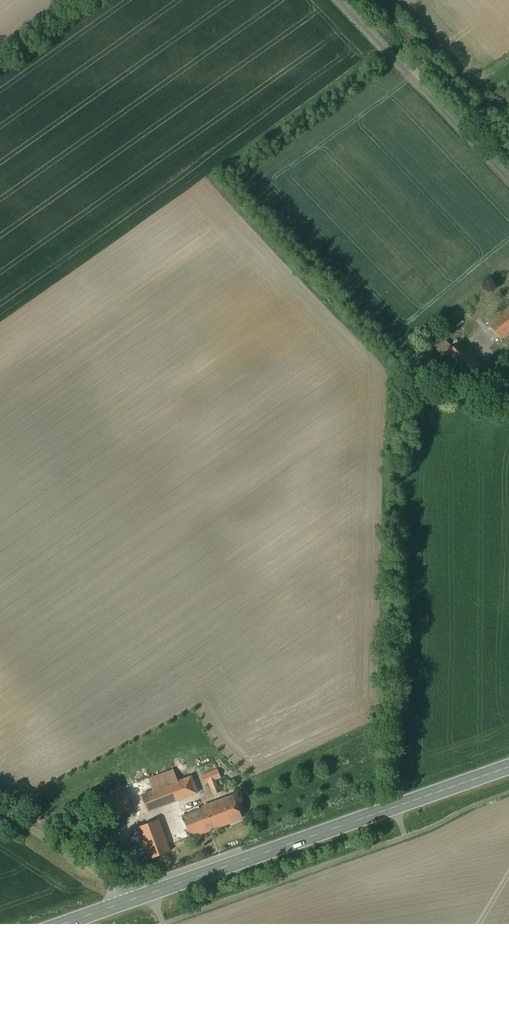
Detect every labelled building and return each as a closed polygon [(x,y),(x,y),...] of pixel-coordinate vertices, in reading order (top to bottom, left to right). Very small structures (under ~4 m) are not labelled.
[(502,314),(488,326),(500,339),(508,331),(508,323),(502,314)] [(446,342),(437,349),(443,356),(446,353),(451,348),(446,342)] [(451,348),(446,353),(456,364),(468,352),(459,342),(451,348)] [(468,352),(456,364),(450,369),(456,376),(462,371),(469,379),(482,368),(468,352)] [(430,353),(418,364),(425,372),(437,362),(430,353)] [(217,770),(202,776),(204,783),(209,782),(214,780),(220,777),(217,770)] [(198,774),(141,796),(147,812),(176,801),(182,816),(190,837),(210,829),(202,808),(201,805),(208,802),(198,774)] [(214,780),(209,782),(213,794),(220,792),(214,780)] [(124,792),(99,805),(103,813),(123,802),(124,804),(130,802),(124,792)] [(223,800),(202,808),(210,829),(231,821),(223,800)] [(137,815),(131,801),(130,802),(124,804),(130,818),(137,815)] [(157,820),(137,827),(149,859),(169,852),(157,820)]
